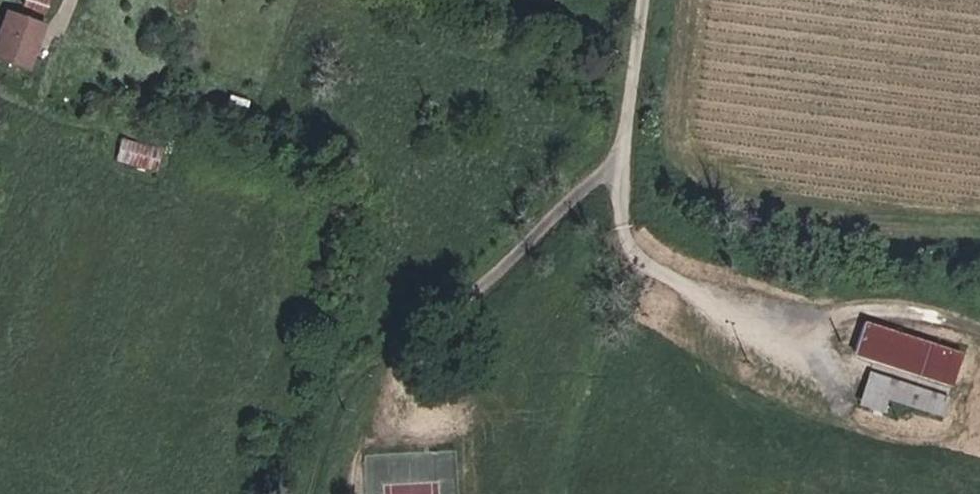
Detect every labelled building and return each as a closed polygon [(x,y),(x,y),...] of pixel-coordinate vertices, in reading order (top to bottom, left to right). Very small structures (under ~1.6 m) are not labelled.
[(6,12),(0,29),(0,56),(30,66),(44,24),(6,12)] [(126,136),(119,158),(159,171),(166,149),(126,136)] [(862,324),(852,357),(952,387),(962,354),(862,324)] [(870,371),(865,392),(941,414),(947,393),(870,371)] [(941,414),(865,392),(861,403),(936,427),(941,414)]
